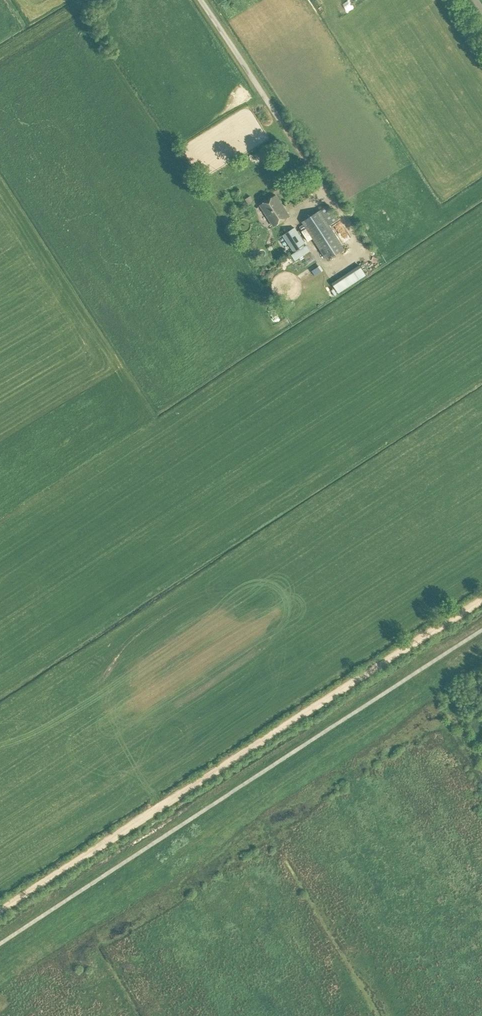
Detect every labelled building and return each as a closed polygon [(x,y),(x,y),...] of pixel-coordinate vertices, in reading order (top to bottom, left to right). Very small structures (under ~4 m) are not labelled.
[(351,0),(345,2),(348,9),(354,7),(351,0)] [(294,174),(289,177),(298,191),(304,187),(300,180),(302,179),(297,171),(294,173),(294,174)] [(263,181),(250,189),(257,200),(258,199),(260,203),(275,193),(272,188),(268,191),(263,181)] [(260,206),(274,227),(290,216),(276,195),(260,206)] [(344,249),(324,218),(328,216),(323,209),(303,222),(328,260),(344,249)] [(298,258),(310,251),(295,227),(283,235),(298,258)] [(344,275),(332,283),(338,293),(350,285),(344,275)]
